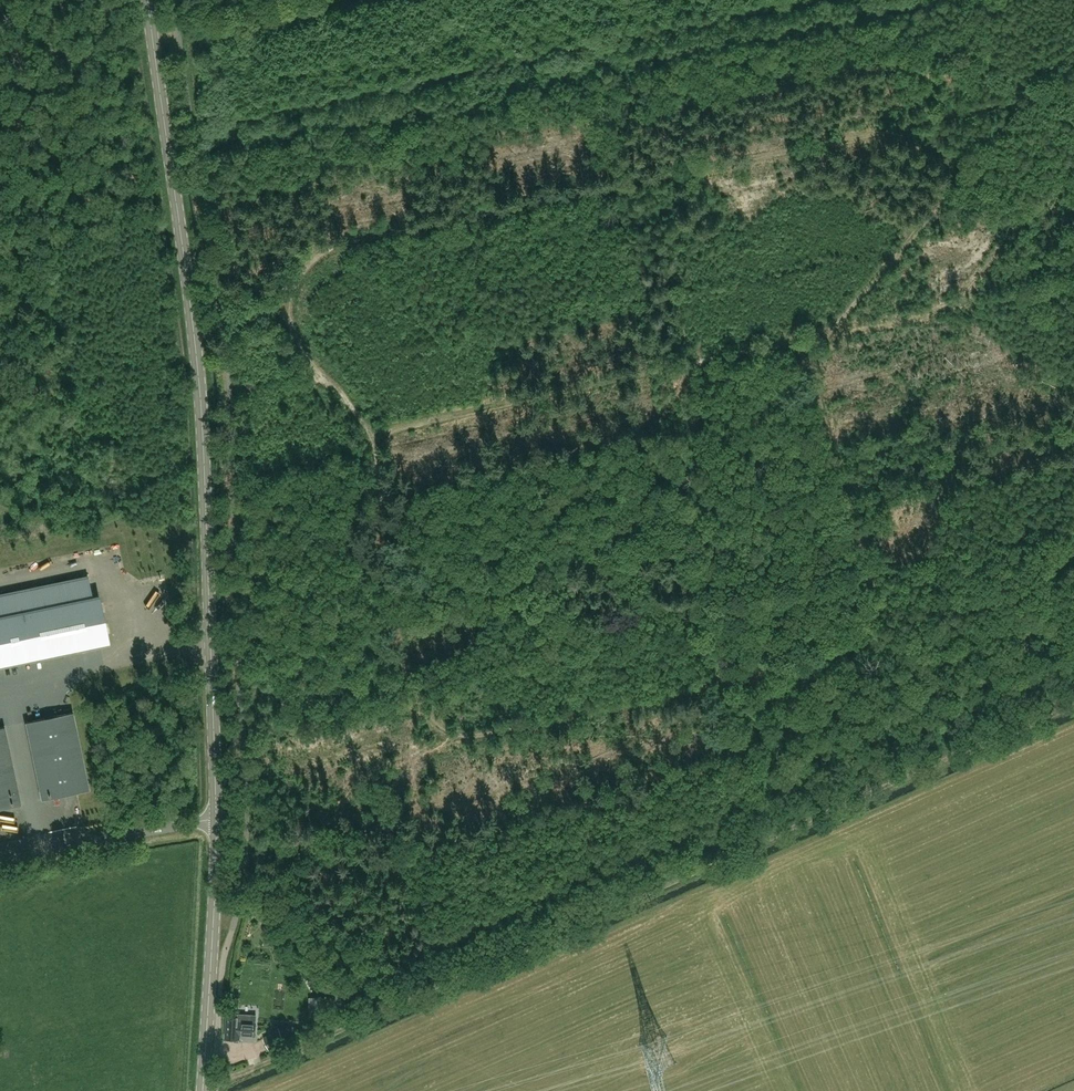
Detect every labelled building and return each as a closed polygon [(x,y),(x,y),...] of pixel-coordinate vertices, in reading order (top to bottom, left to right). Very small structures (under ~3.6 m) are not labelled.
[(108,642),(98,595),(38,608),(36,600),(3,606),(5,615),(0,616),(0,664),(108,642)] [(145,620),(139,621),(143,641),(149,639),(145,620)] [(89,789),(73,712),(26,721),(42,798),(89,789)] [(4,726),(0,727),(0,807),(20,803),(4,726)] [(325,997),(312,997),(312,1015),(326,1014),(325,997)] [(227,1015),(225,1036),(234,1037),(233,1041),(240,1042),(240,1034),(255,1035),(256,1021),(238,1020),(238,1016),(227,1015)] [(273,1029),(274,1031),(263,1036),(269,1050),(286,1042),(279,1027),(273,1029)]
